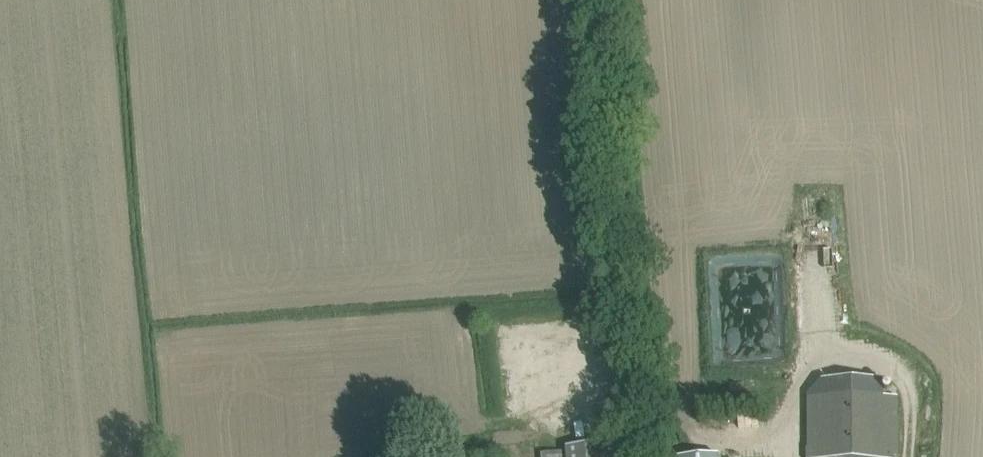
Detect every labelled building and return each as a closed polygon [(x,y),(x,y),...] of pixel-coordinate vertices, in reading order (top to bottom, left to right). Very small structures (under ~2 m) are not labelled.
[(892,395),(878,396),(878,379),(818,380),(804,394),(805,448),(804,448),(804,456),(893,456),(892,395)] [(626,442),(567,447),(568,456),(627,456),(626,442)]
